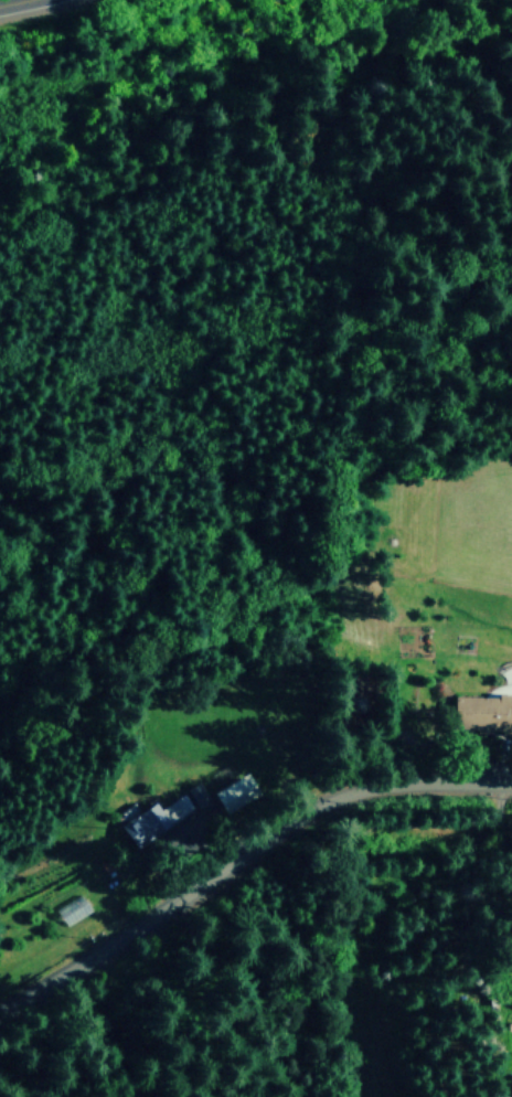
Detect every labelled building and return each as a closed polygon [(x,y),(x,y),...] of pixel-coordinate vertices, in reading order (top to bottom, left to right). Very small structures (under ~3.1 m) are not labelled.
[(454,726),(511,728),(511,694),(456,692),(454,726)] [(221,810),(255,790),(243,770),(209,790),(221,810)] [(197,806),(210,798),(199,780),(186,788),(197,806)] [(194,810),(183,792),(158,807),(155,801),(118,822),(131,845),(194,810)]
